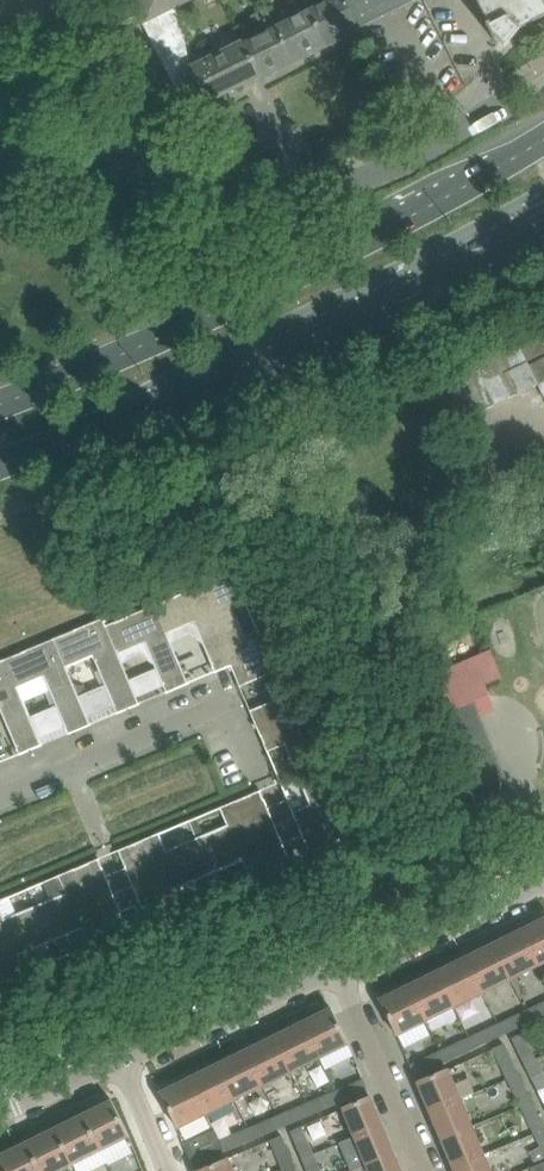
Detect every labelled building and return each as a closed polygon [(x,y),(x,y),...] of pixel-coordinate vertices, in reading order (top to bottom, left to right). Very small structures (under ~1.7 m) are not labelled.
[(120,23),(138,15),(130,0),(109,0),(120,23)] [(143,24),(144,25),(177,9),(192,2),(191,0),(131,0),(139,14),(143,24)] [(322,47),(357,30),(359,28),(345,0),(325,0),(326,2),(311,10),(321,30),(315,33),(322,47)] [(359,28),(416,0),(345,0),(359,28)] [(488,24),(486,25),(493,39),(496,38),(505,46),(520,30),(542,19),(543,18),(543,2),(543,0),(476,0),(488,24)] [(208,101),(228,91),(244,84),(245,86),(261,78),(244,43),(192,70),(184,23),(177,9),(144,25),(189,114),(209,104),(208,101)] [(244,43),(261,78),(292,62),(273,22),(265,10),(250,18),(256,27),(252,30),(257,38),(245,44),(244,43)] [(273,22),(292,62),(322,47),(315,33),(321,30),(311,10),(291,21),(287,15),(273,22)] [(452,425),(538,385),(540,384),(543,382),(543,330),(520,342),(432,383),(452,425)] [(261,635),(256,624),(255,625),(257,630),(245,636),(238,620),(232,606),(232,605),(244,600),(246,605),(248,604),(241,589),(236,576),(234,571),(221,577),(209,583),(208,582),(197,587),(231,666),(240,687),(241,687),(241,686),(245,684),(246,684),(267,676),(266,675),(274,672),(276,671),(273,664),(269,655),(265,644),(261,635)] [(215,672),(231,666),(197,587),(176,596),(163,602),(163,601),(155,605),(167,632),(194,621),(196,625),(195,626),(212,666),(213,666),(215,670),(214,670),(215,672)] [(188,682),(167,632),(155,605),(127,617),(114,622),(106,625),(118,653),(145,642),(147,646),(164,687),(164,686),(166,691),(165,691),(166,692),(166,693),(189,683),(189,682),(188,682)] [(117,712),(117,713),(117,714),(140,704),(140,703),(140,702),(139,703),(118,653),(106,625),(105,622),(107,621),(106,617),(75,630),(62,636),(62,635),(54,638),(66,666),(93,655),(95,659),(115,707),(117,712)] [(13,656),(5,659),(17,687),(24,702),(46,693),(50,691),(66,728),(68,732),(68,733),(68,734),(91,725),(91,724),(91,723),(90,723),(79,696),(66,666),(54,638),(26,650),(26,651),(13,656)] [(513,793),(479,713),(494,706),(490,695),(486,684),(502,677),(490,650),(424,678),(478,808),(513,793)] [(17,749),(17,748),(19,753),(19,754),(20,755),(42,745),(42,744),(41,744),(30,717),(24,702),(17,687),(5,659),(0,661),(0,708),(17,749)] [(84,684),(73,683),(85,711),(92,702),(88,693),(84,684)] [(279,684),(275,686),(271,696),(273,700),(284,695),(279,684)] [(285,696),(251,710),(250,711),(260,736),(261,736),(264,744),(268,754),(269,753),(268,751),(285,744),(297,775),(316,767),(312,756),(308,747),(303,735),(300,727),(290,705),(286,697),(287,697),(286,695),(285,696)] [(39,713),(30,717),(39,739),(48,735),(39,713)] [(114,772),(92,782),(116,834),(152,818),(150,814),(168,806),(166,803),(197,789),(186,765),(191,763),(183,746),(129,771),(117,777),(114,772)] [(293,810),(292,810),(296,820),(300,828),(299,828),(310,854),(310,853),(327,846),(342,839),(342,840),(346,838),(342,828),(339,821),(336,813),(332,805),(316,767),(297,775),(310,805),(294,812),(293,810)] [(236,800),(218,808),(219,809),(221,808),(228,824),(197,838),(204,856),(276,826),(265,799),(264,800),(261,792),(262,792),(261,790),(251,794),(251,795),(236,801),(236,800)] [(198,816),(189,820),(197,838),(206,834),(198,816)] [(540,833),(535,819),(526,823),(531,834),(532,836),(540,833)] [(284,844),(276,826),(204,856),(212,874),(219,871),(243,861),(250,877),(248,878),(248,880),(266,872),(281,865),(281,866),(291,862),(287,852),(283,844),(284,844)] [(161,834),(160,832),(143,839),(143,840),(128,846),(118,850),(122,860),(126,867),(125,867),(133,886),(204,856),(197,838),(165,851),(159,835),(161,834)] [(204,856),(133,886),(144,912),(148,920),(147,920),(148,922),(158,918),(158,917),(173,911),(190,904),(190,902),(188,903),(181,887),(203,878),(212,874),(204,856)] [(51,899),(35,906),(43,924),(114,894),(103,868),(99,860),(100,860),(99,858),(89,862),(89,863),(74,869),(56,876),(43,882),(51,899)] [(219,871),(212,874),(220,892),(226,889),(219,871)] [(212,874),(203,878),(211,895),(220,892),(212,874)] [(86,946),(87,948),(104,941),(104,940),(119,934),(129,930),(125,920),(121,913),(122,912),(114,894),(43,924),(50,942),(82,929),(88,945),(86,946)] [(43,924),(35,906),(4,919),(0,911),(0,942),(43,924)] [(522,930),(540,965),(543,963),(543,918),(531,924),(531,925),(522,930)] [(0,942),(0,984),(11,979),(11,980),(29,972),(28,971),(26,972),(19,955),(50,942),(43,924),(0,942)] [(511,934),(493,943),(511,979),(540,965),(522,930),(512,935),(511,934)] [(475,953),(465,958),(483,993),(511,979),(493,943),(475,952),(475,953)] [(455,962),(436,971),(454,1007),(483,993),(465,958),(455,963),(455,962)] [(419,981),(408,986),(426,1021),(454,1007),(436,971),(418,980),(419,981)] [(397,1035),(426,1021),(408,986),(399,990),(398,990),(379,999),(397,1035)] [(527,1010),(532,1021),(543,1015),(543,1002),(527,1010)] [(312,1018),(303,1022),(320,1058),(327,1070),(354,1057),(349,1044),(331,1007),(318,1014),(312,1017),(312,1018)] [(527,1010),(498,1024),(503,1035),(532,1021),(527,1010)] [(292,1027),(274,1036),(292,1072),(320,1058),(303,1022),(292,1027)] [(498,1024),(469,1038),(474,1048),(503,1035),(498,1024)] [(256,1045),(246,1050),(263,1086),(292,1072),(274,1036),(255,1045),(256,1045)] [(440,1051),(446,1062),(474,1048),(469,1038),(440,1051)] [(492,1049),(507,1078),(520,1073),(505,1043),(492,1049)] [(531,1045),(518,1051),(524,1064),(537,1058),(531,1045)] [(235,1055),(217,1064),(235,1100),(263,1086),(246,1050),(236,1055),(235,1055)] [(440,1051),(410,1065),(415,1076),(446,1062),(440,1051)] [(537,1058),(524,1064),(538,1091),(543,1088),(543,1072),(537,1058)] [(199,1073),(189,1079),(206,1114),(235,1100),(217,1064),(199,1073)] [(430,1111),(461,1098),(474,1092),(468,1077),(454,1082),(449,1069),(418,1083),(430,1111)] [(507,1078),(520,1106),(533,1100),(520,1073),(507,1078)] [(160,1092),(178,1128),(206,1114),(189,1079),(179,1083),(179,1082),(160,1092)] [(342,1101),(368,1090),(364,1079),(337,1090),(342,1101)] [(337,1090),(308,1103),(313,1114),(342,1101),(337,1090)] [(343,1109),(354,1136),(382,1124),(371,1097),(343,1109)] [(430,1111),(441,1139),(473,1126),(461,1098),(430,1111)] [(83,1115),(101,1150),(129,1136),(112,1100),(92,1109),(93,1110),(83,1115)] [(520,1106),(534,1133),(543,1129),(543,1121),(533,1100),(520,1106)] [(279,1115),(283,1126),(313,1114),(308,1103),(279,1115)] [(55,1128),(72,1164),(101,1150),(83,1115),(73,1120),(72,1119),(55,1128)] [(279,1115),(249,1128),(254,1139),(283,1126),(279,1115)] [(382,1124),(354,1136),(339,1142),(350,1170),(366,1163),(394,1151),(382,1124)] [(313,1153),(302,1126),(290,1131),(302,1158),(313,1153)] [(473,1126),(441,1139),(453,1167),(484,1154),(473,1126)] [(40,1170),(58,1170),(72,1164),(55,1128),(36,1137),(36,1138),(26,1143),(40,1170)] [(220,1140),(224,1152),(254,1139),(249,1128),(220,1140)] [(534,1133),(540,1145),(529,1151),(536,1164),(543,1160),(543,1129),(534,1133)] [(193,1165),(224,1152),(220,1140),(215,1130),(184,1143),(193,1165)] [(5,1170),(40,1170),(26,1143),(16,1148),(16,1147),(0,1155),(0,1161),(5,1170)] [(288,1150),(276,1155),(282,1169),(294,1164),(288,1150)] [(369,1170),(402,1170),(394,1151),(366,1163),(369,1170)] [(313,1153),(302,1158),(307,1170),(321,1170),(313,1153)] [(484,1154),(453,1167),(455,1170),(491,1170),(484,1154)] [(197,1170),(233,1170),(227,1158),(197,1170)] [(530,1168),(532,1170),(543,1170),(543,1160),(536,1164),(530,1167),(530,1168)]
